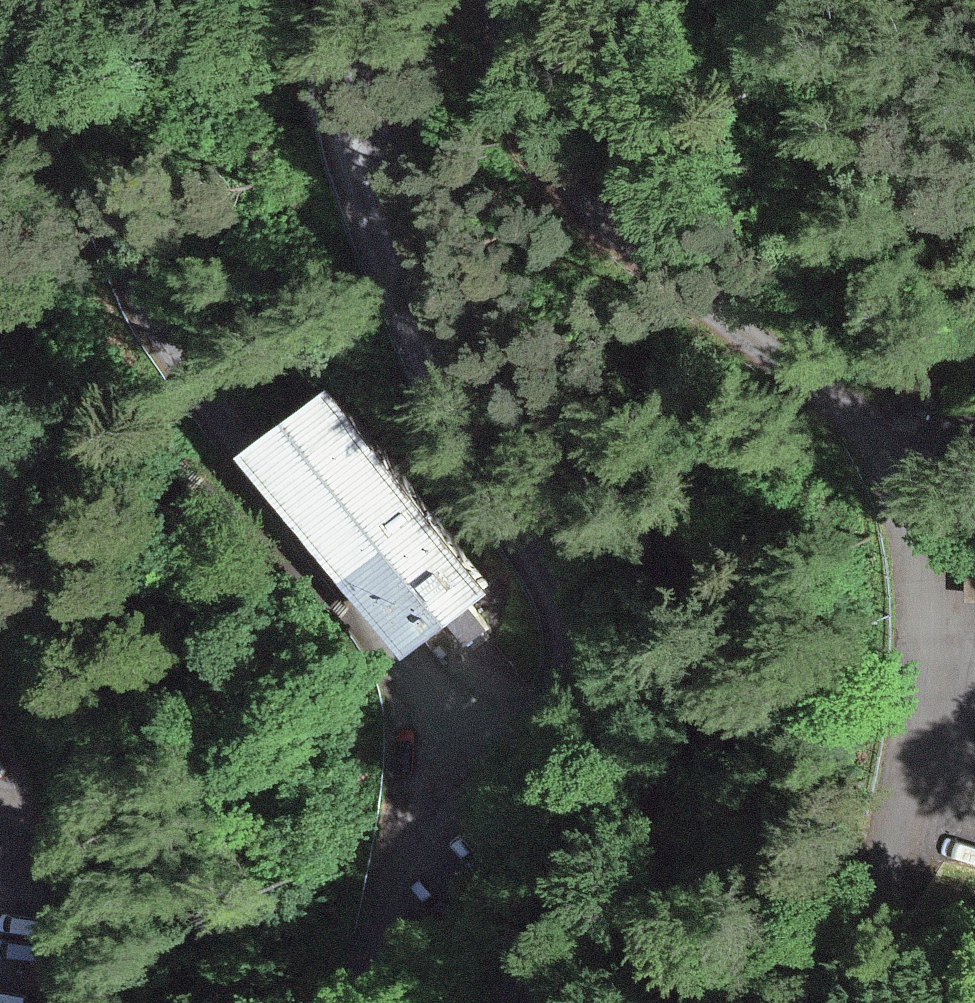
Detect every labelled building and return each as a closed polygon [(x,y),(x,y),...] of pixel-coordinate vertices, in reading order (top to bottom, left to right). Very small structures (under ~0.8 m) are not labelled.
[(483,596),(330,396),(256,452),(410,652),(483,596)] [(974,590),(974,551),(966,553),(972,591),(974,590)]
